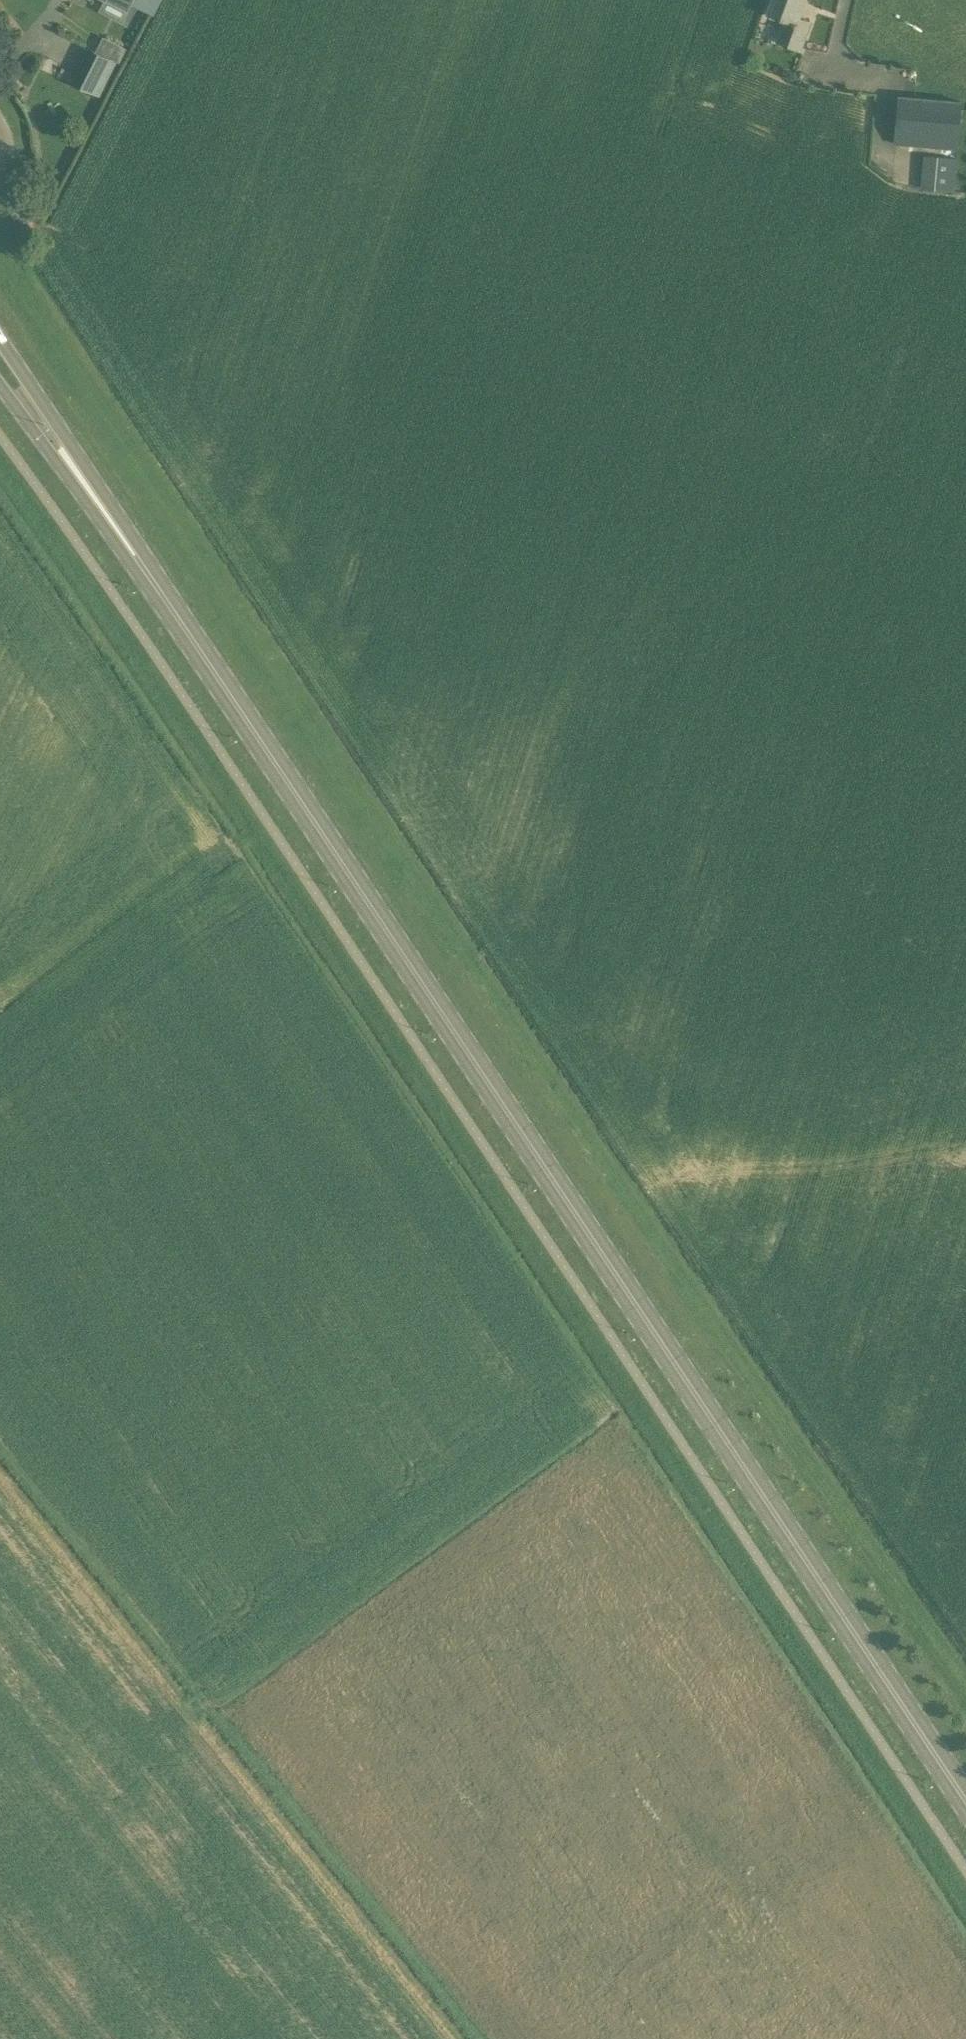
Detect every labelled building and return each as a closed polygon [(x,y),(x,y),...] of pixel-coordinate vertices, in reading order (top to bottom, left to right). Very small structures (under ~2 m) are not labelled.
[(799,14),(804,0),(771,0),(767,11),(784,18),(776,40),(801,50),(812,20),(799,14)] [(79,74),(74,82),(95,93),(112,59),(91,49),(79,74)] [(894,143),(957,148),(961,99),(913,95),(898,94),(894,143)] [(923,155),(920,188),(954,191),(957,157),(923,155)]
